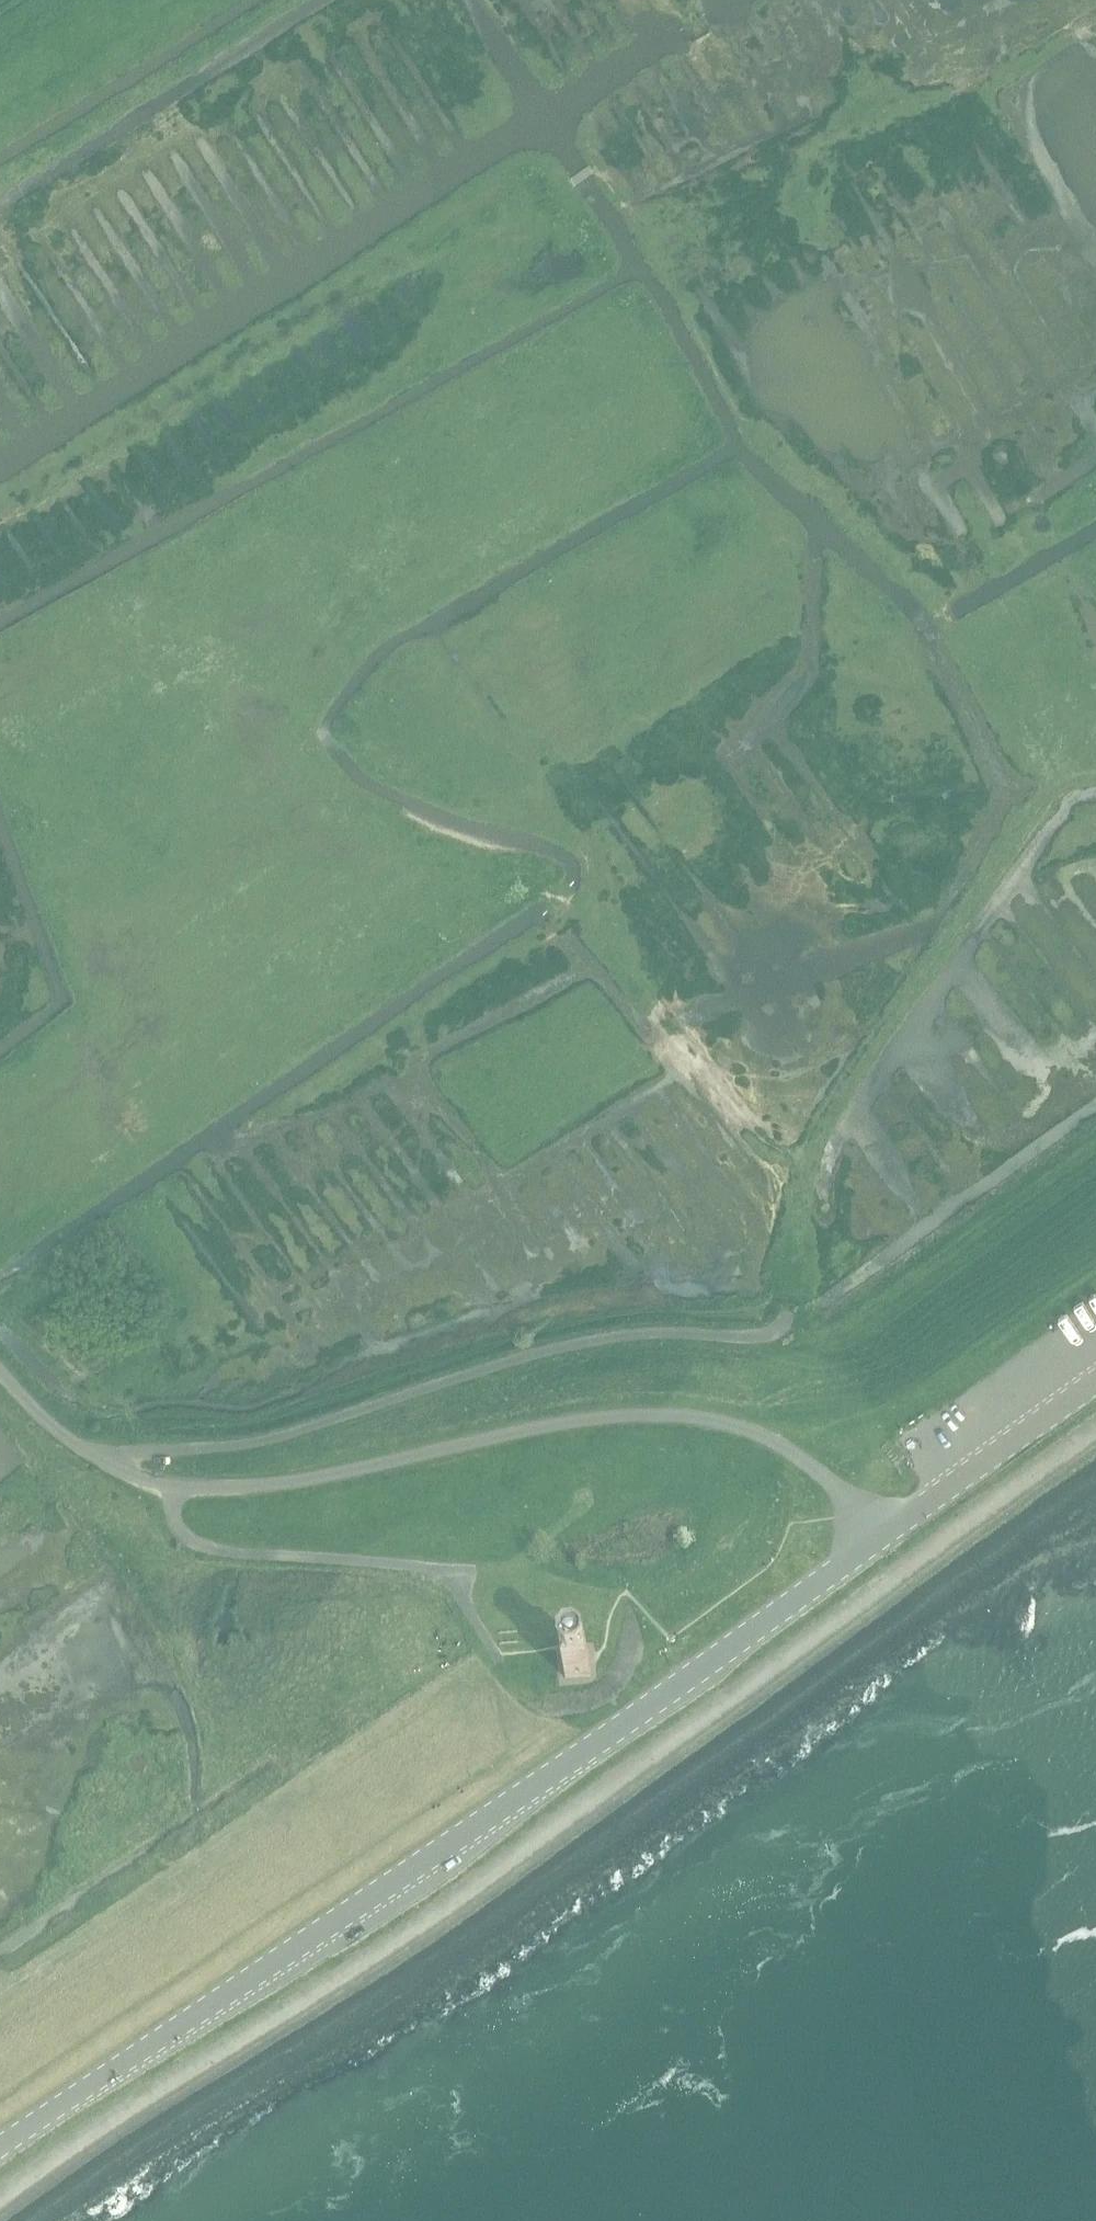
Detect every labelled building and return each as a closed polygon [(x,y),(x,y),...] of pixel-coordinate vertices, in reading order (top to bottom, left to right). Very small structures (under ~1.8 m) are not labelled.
[(562,1651),(565,1677),(589,1675),(587,1649),(562,1651)]
